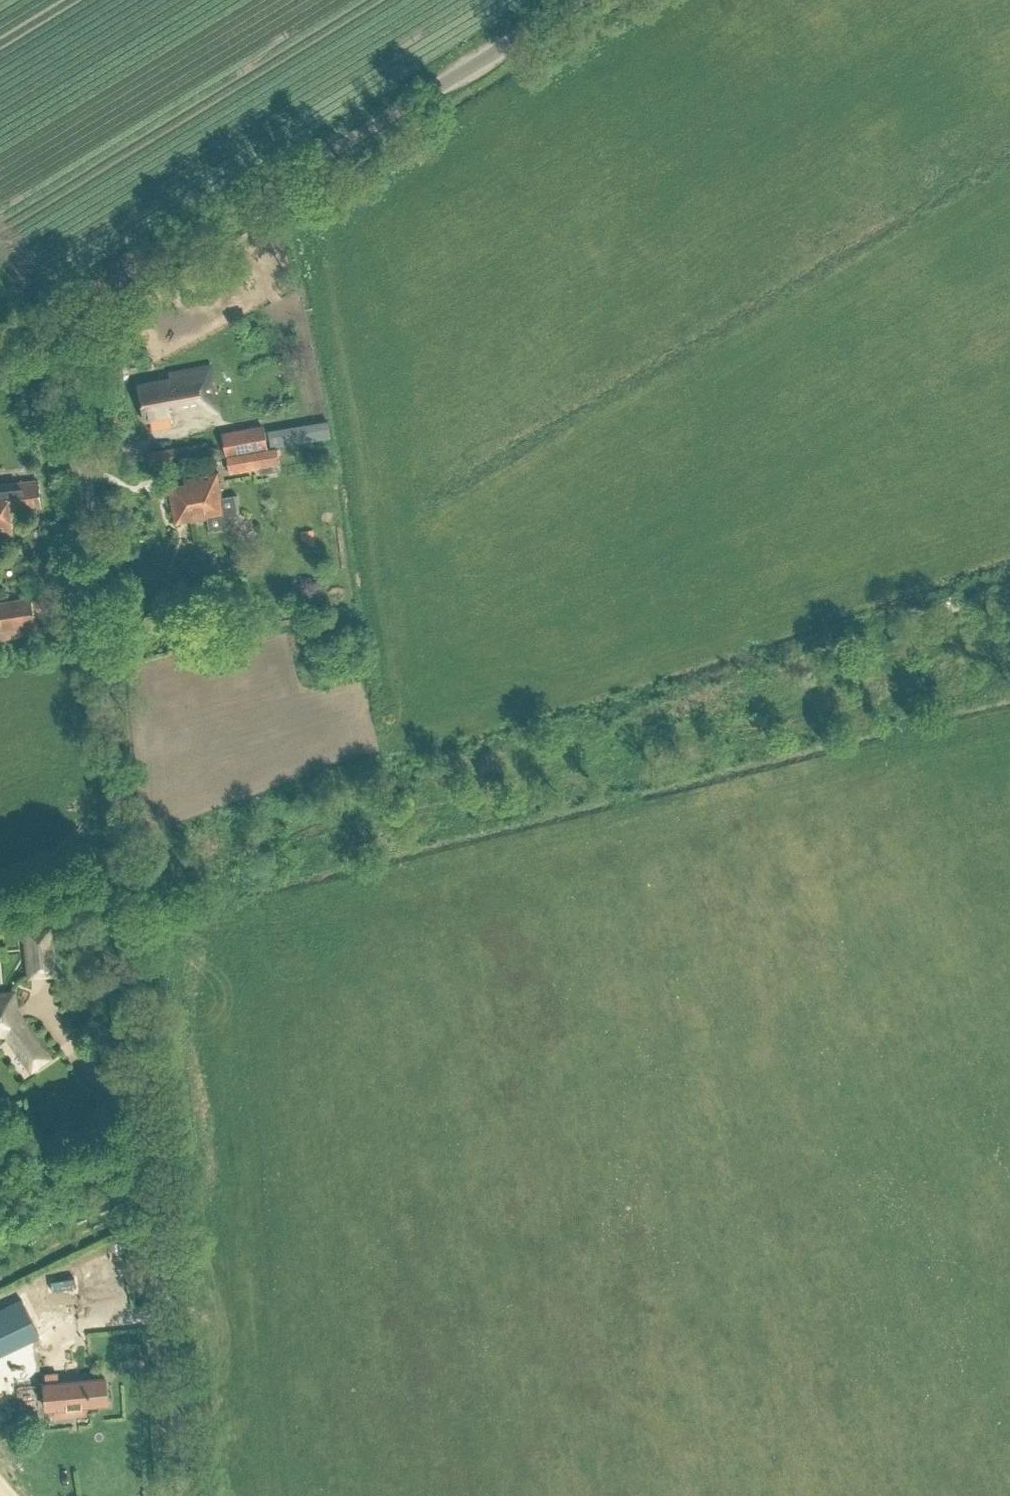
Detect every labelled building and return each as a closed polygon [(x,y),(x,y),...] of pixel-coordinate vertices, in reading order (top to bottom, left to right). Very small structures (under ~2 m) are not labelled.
[(173,334),(160,337),(163,350),(177,347),(173,334)] [(170,377),(137,383),(143,418),(149,417),(151,428),(171,425),(170,419),(218,411),(210,364),(169,371),(170,377)] [(302,423),(268,430),(270,445),(305,439),(302,423)] [(221,432),(225,454),(267,448),(262,424),(221,432)] [(228,472),(258,467),(259,473),(280,470),(276,446),(267,448),(225,454),(228,472)] [(184,483),(168,486),(174,523),(206,518),(208,532),(228,529),(239,513),(236,496),(221,499),(216,473),(183,479),(184,483)] [(13,535),(10,509),(39,505),(36,479),(0,483),(0,536),(13,535)] [(35,624),(29,596),(7,599),(7,593),(0,594),(0,629),(35,624)] [(22,928),(26,978),(56,976),(51,924),(22,928)] [(5,1032),(32,1067),(48,1055),(15,1012),(13,993),(0,994),(0,1032),(5,1032)] [(39,1335),(22,1298),(0,1308),(0,1353),(39,1335)] [(44,1382),(46,1408),(107,1403),(105,1377),(58,1381),(57,1371),(44,1372),(45,1382),(44,1382)] [(0,1402),(0,1470),(2,1487),(0,1488),(0,1495),(84,1495),(81,1474),(55,1477),(51,1452),(21,1456),(14,1400),(0,1402)]
